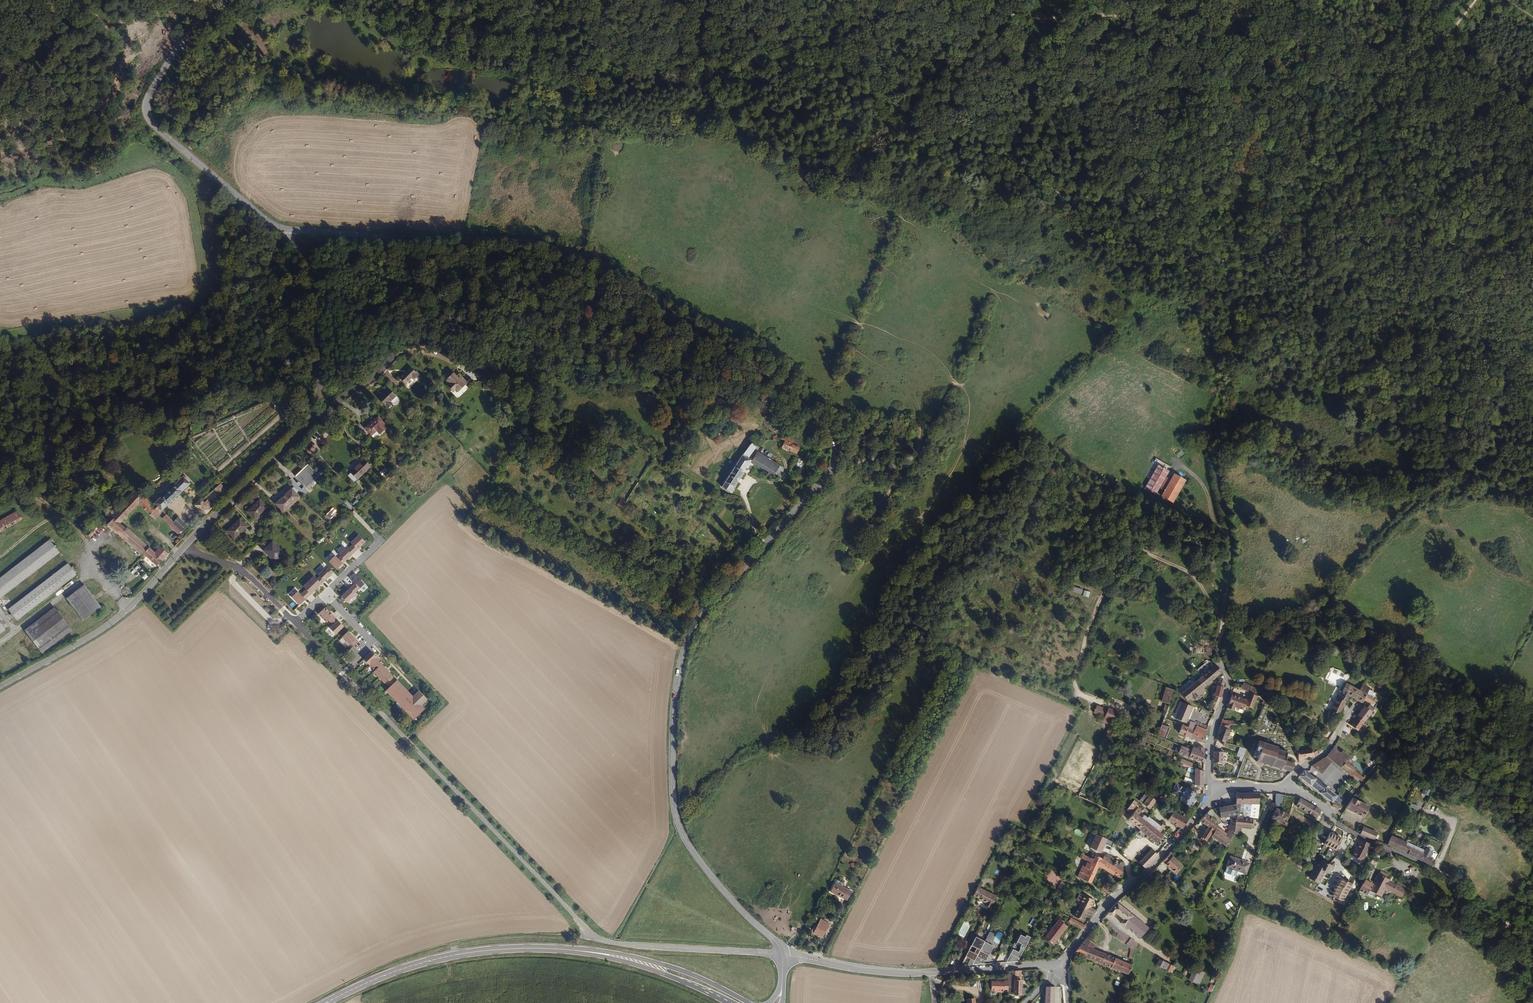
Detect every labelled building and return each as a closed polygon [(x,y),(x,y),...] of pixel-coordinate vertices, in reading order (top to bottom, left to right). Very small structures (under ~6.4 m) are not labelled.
[(443,365),(442,365),(440,364),(438,363),(437,364),(435,364),(435,365),(434,367),(434,369),(434,370),(438,375),(436,377),(440,381),(442,379),(444,381),(445,383),(455,374),(450,369),(448,371),(446,369),(443,365)] [(406,365),(395,375),(401,382),(407,376),(409,378),(414,373),(406,365)] [(446,384),(457,397),(468,387),(457,374),(446,384)] [(385,384),(375,394),(385,404),(389,400),(391,401),(396,395),(385,384)] [(374,412),(362,424),(369,431),(374,426),(377,429),(384,423),(374,412)] [(762,438),(769,441),(771,428),(766,426),(764,433),(759,430),(759,427),(753,425),(754,428),(756,429),(754,437),(761,440),(762,438)] [(800,442),(784,435),(778,447),(794,454),(800,442)] [(315,446),(308,438),(301,445),(309,453),(315,446)] [(744,460),(754,446),(749,442),(717,488),(726,494),(748,462),(744,460)] [(757,451),(751,461),(772,474),(778,464),(757,451)] [(359,458),(348,469),(355,476),(367,465),(359,458)] [(1170,470),(1158,463),(1144,488),(1155,495),(1170,470)] [(296,476),(307,488),(320,476),(309,464),(296,476)] [(355,476),(348,469),(345,472),(352,479),(355,476)] [(1186,478),(1175,471),(1161,495),(1173,502),(1186,478)] [(303,486),(301,489),(291,478),(288,481),(303,496),(308,491),(303,486)] [(163,500),(157,506),(164,513),(190,487),(183,479),(176,486),(177,487),(164,501),(163,500)] [(213,504),(215,506),(228,492),(220,484),(216,489),(221,495),(213,504)] [(662,495),(666,488),(662,486),(658,492),(662,495)] [(299,496),(291,488),(275,503),(283,511),(299,496)] [(139,492),(115,514),(116,516),(110,522),(149,557),(151,556),(159,564),(171,552),(162,545),(157,550),(138,533),(129,524),(127,526),(123,522),(121,521),(141,503),(157,521),(162,515),(145,497),(139,492)] [(254,505),(247,512),(254,518),(267,505),(259,498),(253,504),(254,505)] [(621,498),(618,505),(624,508),(627,501),(621,498)] [(215,506),(213,504),(209,500),(207,504),(203,500),(197,506),(206,516),(215,506)] [(616,516),(620,510),(614,506),(611,513),(616,516)] [(0,521),(0,534),(28,518),(22,508),(0,521)] [(334,508),(325,516),(330,521),(338,512),(334,508)] [(187,535),(185,532),(176,525),(168,517),(164,521),(181,536),(179,538),(182,540),(187,535)] [(233,526),(227,532),(234,538),(246,526),(239,518),(232,525),(233,526)] [(176,525),(185,532),(190,527),(181,519),(176,525)] [(333,556),(327,561),(337,571),(368,540),(362,534),(353,542),(350,540),(339,551),(342,555),(337,560),(333,556)] [(0,577),(0,591),(4,597),(64,549),(53,537),(0,577)] [(271,542),(262,550),(273,560),(276,556),(278,559),(283,554),(271,542)] [(71,560),(11,607),(20,620),(81,571),(71,560)] [(297,590),(291,596),(301,606),(332,575),(326,569),(318,577),(315,574),(303,586),(307,589),(301,595),(297,590)] [(367,584),(358,575),(352,580),(356,584),(342,596),(347,602),(367,584)] [(87,581),(71,595),(88,617),(104,604),(87,581)] [(78,629),(58,605),(29,627),(47,651),(78,629)] [(345,626),(328,609),(323,615),(334,625),(331,628),(338,634),(345,626)] [(358,639),(350,630),(343,637),(352,645),(358,639)] [(357,650),(347,661),(352,666),(363,655),(357,650)] [(414,695),(372,651),(364,659),(392,688),(388,691),(415,719),(426,709),(423,705),(430,699),(420,689),(414,695)] [(1211,662),(1206,660),(1195,670),(1200,675),(1179,694),(1186,701),(1188,699),(1193,702),(1195,700),(1194,700),(1201,693),(1198,690),(1219,671),(1214,664),(1211,662)] [(1345,694),(1349,685),(1344,683),(1341,691),(1339,690),(1338,693),(1344,695),(1344,699),(1347,695),(1345,694)] [(1218,696),(1221,687),(1219,686),(1216,685),(1212,695),(1214,695),(1210,706),(1214,710),(1218,696)] [(1364,693),(1349,685),(1345,694),(1347,695),(1359,701),(1361,698),(1364,693)] [(1166,703),(1171,689),(1164,686),(1160,701),(1166,703)] [(1251,708),(1255,696),(1247,692),(1244,700),(1238,697),(1238,699),(1235,698),(1235,696),(1230,695),(1225,708),(1232,710),(1233,707),(1241,710),(1243,706),(1251,708)] [(1344,695),(1338,693),(1336,697),(1344,701),(1344,699),(1344,695)] [(1364,693),(1361,698),(1368,701),(1369,699),(1371,700),(1373,697),(1364,693)] [(1344,701),(1336,697),(1330,710),(1337,714),(1344,701)] [(1193,707),(1181,702),(1174,718),(1186,723),(1193,707)] [(1363,705),(1356,714),(1364,720),(1373,707),(1367,703),(1365,706),(1363,705)] [(1118,714),(1107,710),(1104,718),(1115,722),(1115,721),(1117,716),(1118,714)] [(1349,724),(1352,727),(1352,728),(1352,729),(1353,730),(1354,730),(1355,729),(1356,730),(1364,720),(1356,714),(1349,724)] [(1167,726),(1160,724),(1156,736),(1163,739),(1167,726)] [(1200,742),(1206,729),(1195,725),(1193,730),(1180,725),(1177,732),(1200,742)] [(1226,725),(1219,725),(1218,727),(1216,738),(1225,741),(1226,735),(1230,736),(1231,733),(1227,731),(1228,725),(1226,725)] [(1143,746),(1149,733),(1145,731),(1139,744),(1143,746)] [(1291,771),(1293,763),(1284,759),(1286,752),(1278,749),(1278,747),(1258,740),(1253,757),(1257,758),(1256,761),(1291,771)] [(1203,762),(1203,754),(1189,749),(1179,745),(1176,752),(1203,762)] [(1189,749),(1203,754),(1203,748),(1196,745),(1196,748),(1190,746),(1189,749)] [(1308,748),(1296,749),(1297,760),(1303,760),(1303,757),(1310,756),(1317,753),(1314,747),(1311,747),(1311,746),(1308,746),(1308,748)] [(1239,757),(1238,760),(1243,761),(1246,749),(1238,747),(1236,757),(1239,757)] [(1230,755),(1213,751),(1212,763),(1221,763),(1221,755),(1226,756),(1226,757),(1230,758),(1230,755)] [(1353,771),(1354,770),(1331,751),(1325,760),(1324,759),(1319,762),(1320,763),(1318,765),(1321,769),(1330,761),(1332,762),(1331,763),(1339,769),(1339,768),(1349,776),(1351,774),(1353,771)] [(1203,792),(1203,772),(1195,769),(1194,768),(1189,766),(1187,769),(1194,772),(1193,781),(1193,784),(1190,783),(1192,788),(1203,792)] [(1319,792),(1331,802),(1336,796),(1324,787),(1324,786),(1314,778),(1313,779),(1303,770),(1298,776),(1309,785),(1310,784),(1315,788),(1319,791),(1319,792)] [(1359,776),(1353,771),(1351,774),(1357,779),(1359,776)] [(1185,789),(1175,784),(1170,793),(1180,798),(1179,800),(1190,805),(1196,794),(1185,788),(1185,789)] [(1257,818),(1258,804),(1259,791),(1235,792),(1234,803),(1233,824),(1233,825),(1253,826),(1254,821),(1252,821),(1253,818),(1254,818),(1257,818)] [(1274,793),(1273,805),(1276,805),(1276,803),(1279,804),(1279,802),(1281,803),(1282,794),(1274,793)] [(1153,800),(1147,796),(1140,805),(1147,809),(1153,800)] [(1316,818),(1319,811),(1299,798),(1295,805),(1316,818)] [(1363,818),(1368,807),(1364,805),(1352,799),(1346,810),(1363,818)] [(1336,808),(1341,801),(1339,800),(1336,803),(1333,804),(1332,806),(1336,808)] [(1128,814),(1135,804),(1131,801),(1124,811),(1128,814)] [(1229,815),(1229,824),(1233,824),(1234,803),(1213,809),(1217,815),(1218,816),(1219,816),(1229,815)] [(1284,824),(1289,815),(1277,808),(1272,817),(1284,824)] [(1202,813),(1198,820),(1207,825),(1198,840),(1203,843),(1216,823),(1208,810),(1202,813)] [(1187,820),(1182,816),(1172,811),(1167,819),(1182,828),(1187,820)] [(1130,823),(1136,815),(1132,812),(1126,820),(1129,822),(1130,823)] [(1185,812),(1182,816),(1187,820),(1191,816),(1185,812)] [(1131,823),(1139,829),(1144,821),(1136,815),(1130,823),(1131,823)] [(1144,821),(1162,835),(1164,831),(1161,829),(1163,827),(1158,823),(1156,825),(1147,817),(1144,821)] [(1305,820),(1303,823),(1312,829),(1313,825),(1305,820)] [(1156,843),(1162,835),(1144,821),(1139,829),(1145,835),(1156,843)] [(1225,833),(1215,827),(1214,829),(1224,836),(1225,833)] [(1359,834),(1373,840),(1376,833),(1362,827),(1359,834)] [(1232,831),(1227,829),(1225,833),(1224,836),(1214,829),(1210,836),(1225,846),(1232,831)] [(1343,840),(1330,833),(1323,847),(1336,853),(1343,840)] [(1107,839),(1095,834),(1090,847),(1102,852),(1107,839)] [(1402,852),(1426,864),(1428,865),(1430,862),(1428,861),(1429,858),(1427,857),(1426,856),(1410,848),(1405,846),(1406,843),(1390,836),(1386,845),(1402,852)] [(1367,843),(1357,838),(1352,849),(1353,850),(1350,855),(1360,860),(1366,847),(1365,847),(1367,843)] [(1150,848),(1138,862),(1143,867),(1144,868),(1157,855),(1150,848)] [(1161,861),(1174,873),(1181,866),(1168,854),(1161,861)] [(1097,866),(1101,859),(1094,855),(1092,860),(1083,879),(1090,882),(1097,866)] [(1249,863),(1230,856),(1227,866),(1225,871),(1236,875),(1238,870),(1246,873),(1249,863)] [(1092,860),(1085,857),(1077,876),(1083,879),(1092,860)] [(1118,879),(1122,872),(1113,867),(1101,859),(1097,866),(1105,871),(1118,879)] [(1113,867),(1122,872),(1122,871),(1122,864),(1117,861),(1113,867)] [(1334,867),(1322,861),(1312,880),(1324,886),(1334,867)] [(1385,883),(1388,877),(1389,874),(1386,873),(1388,870),(1380,867),(1379,870),(1378,869),(1372,881),(1369,887),(1380,892),(1385,883)] [(1049,873),(1046,881),(1056,885),(1058,877),(1049,873)] [(1396,881),(1388,877),(1385,883),(1393,887),(1402,891),(1402,889),(1394,885),(1396,881)] [(1396,881),(1394,885),(1402,889),(1406,881),(1398,877),(1396,881)] [(1355,886),(1341,878),(1330,898),(1345,906),(1355,886)] [(833,883),(829,892),(836,895),(836,894),(846,899),(850,891),(833,883)] [(1103,885),(1100,888),(1108,894),(1111,890),(1103,885)] [(983,892),(977,889),(973,898),(979,900),(983,892)] [(983,892),(979,900),(985,904),(984,906),(989,909),(995,898),(983,892)] [(1091,901),(1081,895),(1078,902),(1078,903),(1075,909),(1074,909),(1071,916),(1081,921),(1084,914),(1090,917),(1095,911),(1088,907),(1091,901)] [(1227,909),(1233,906),(1230,901),(1224,904),(1227,909)] [(1148,924),(1116,902),(1108,912),(1112,915),(1114,912),(1123,918),(1121,921),(1141,935),(1148,924)] [(1080,930),(1083,926),(1069,919),(1067,923),(1080,930)] [(1119,932),(1121,928),(1106,919),(1104,922),(1119,932)] [(819,920),(812,934),(821,938),(828,924),(819,920)] [(1047,929),(1043,935),(1045,936),(1043,938),(1052,945),(1066,927),(1057,920),(1049,930),(1047,929)] [(984,939),(989,941),(993,933),(988,931),(984,939)] [(1133,956),(1138,944),(1128,938),(1125,936),(1121,933),(1120,936),(1133,945),(1130,955),(1133,956)] [(1128,938),(1138,944),(1139,940),(1130,934),(1128,938)] [(1025,938),(1021,936),(1016,944),(1021,947),(1020,949),(1021,949),(1019,953),(1013,950),(1007,963),(1019,963),(1030,938),(1027,936),(1025,938)] [(1095,942),(1085,938),(1080,945),(1093,949),(1095,942)] [(984,943),(976,939),(973,947),(976,949),(976,950),(973,954),(968,952),(965,957),(974,962),(976,958),(985,963),(993,948),(984,943)] [(1074,953),(1129,971),(1131,962),(1093,949),(1080,945),(1074,953)] [(1172,973),(1175,967),(1157,959),(1154,965),(1172,973)] [(1188,981),(1200,984),(1204,972),(1192,968),(1188,981)] [(1009,978),(1008,995),(1019,996),(1025,996),(1025,988),(1020,988),(1020,978),(1021,972),(1009,973),(1009,978)] [(1003,990),(1003,980),(996,981),(990,981),(990,989),(995,989),(995,991),(1003,991),(1003,990)] [(1045,987),(1045,1002),(1053,1002),(1054,988),(1045,987)]
